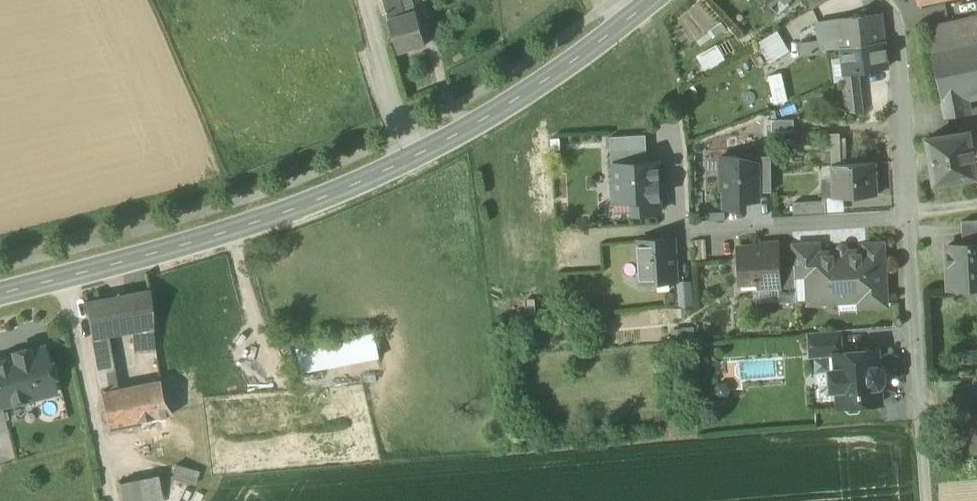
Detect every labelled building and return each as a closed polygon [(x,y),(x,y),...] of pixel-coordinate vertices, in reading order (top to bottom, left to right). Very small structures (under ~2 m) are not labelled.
[(392,55),(419,48),(411,13),(397,17),(394,1),(394,0),(386,0),(379,2),(392,55)] [(412,0),(399,0),(394,1),(397,17),(411,13),(415,13),(412,0)] [(773,12),(775,10),(770,3),(773,0),(763,0),(773,12)] [(775,10),(786,0),(773,0),(770,3),(775,10)] [(811,11),(829,0),(802,0),(811,11)] [(882,15),(838,19),(842,48),(885,41),(882,15)] [(928,26),(933,53),(976,45),(976,15),(928,26)] [(819,52),(842,48),(838,19),(818,22),(820,41),(800,43),(802,56),(819,54),(819,52)] [(755,43),(768,65),(790,52),(777,30),(755,43)] [(888,67),(885,41),(842,48),(843,57),(845,74),(858,72),(864,71),(874,69),(888,67)] [(726,60),(717,44),(695,57),(705,72),(726,60)] [(933,53),(942,98),(965,94),(976,91),(976,45),(933,53)] [(845,74),(843,57),(831,59),(834,83),(846,82),(845,74)] [(874,69),(864,71),(866,84),(877,83),(874,69)] [(858,72),(845,74),(846,82),(849,113),(862,112),(858,72)] [(782,73),(768,76),(774,105),(789,102),(782,73)] [(965,94),(942,98),(946,118),(969,115),(965,94)] [(772,132),(794,132),(794,120),(772,120),(772,132)] [(934,185),(976,178),(976,173),(976,169),(971,137),(970,132),(927,138),(934,185)] [(831,166),(833,166),(842,165),(840,133),(829,134),(831,166)] [(610,137),(612,166),(615,166),(614,164),(647,163),(646,135),(610,137)] [(705,175),(722,175),(722,156),(705,156),(705,175)] [(725,189),(725,208),(744,208),(744,201),(758,201),(758,193),(758,164),(756,164),(738,164),(738,156),(722,156),(722,175),(722,189),(725,189)] [(758,193),(772,192),(771,156),(756,156),(756,164),(758,164),(758,193)] [(634,201),(634,214),(660,212),(657,162),(647,163),(614,164),(615,166),(616,183),(612,184),(613,202),(634,201)] [(839,183),(840,198),(844,198),(876,196),(874,163),(842,165),(833,166),(833,178),(834,183),(839,183)] [(821,179),(822,202),(827,201),(827,199),(835,199),(834,183),(833,178),(821,179)] [(845,212),(844,198),(840,198),(835,199),(827,199),(827,201),(827,213),(845,212)] [(635,218),(634,214),(634,201),(613,202),(614,219),(635,218)] [(794,203),(794,216),(827,215),(827,213),(827,201),(822,202),(794,203)] [(962,221),(963,245),(976,244),(976,220),(962,221)] [(640,242),(642,283),(677,281),(674,240),(640,242)] [(706,240),(691,240),(692,261),(707,260),(706,240)] [(793,245),(795,267),(795,277),(807,276),(819,275),(818,254),(819,254),(819,244),(793,245)] [(840,308),(842,310),(858,309),(860,307),(887,306),(883,244),(865,245),(865,251),(819,254),(818,254),(819,275),(807,276),(808,296),(809,304),(825,303),(840,301),(840,308)] [(949,291),(951,291),(951,286),(976,284),(976,244),(963,245),(947,246),(949,291)] [(757,282),(763,287),(778,286),(779,286),(778,268),(777,246),(739,248),(740,264),(737,267),(738,275),(741,278),(741,283),(753,282),(757,282)] [(796,297),(795,277),(795,267),(778,268),(779,286),(778,286),(779,302),(779,304),(797,303),(796,297)] [(795,277),(796,297),(808,296),(807,276),(795,277)] [(692,279),(677,281),(678,308),(693,307),(692,279)] [(757,282),(753,282),(753,304),(779,302),(778,286),(763,287),(757,282)] [(149,290),(123,294),(129,333),(131,332),(134,353),(155,351),(149,290)] [(117,335),(129,333),(123,294),(110,296),(117,335)] [(107,336),(117,335),(110,296),(83,301),(90,339),(107,336)] [(809,334),(811,356),(836,354),(842,353),(841,331),(809,334)] [(117,390),(107,336),(90,339),(100,393),(117,390)] [(324,347),(328,369),(363,362),(360,340),(324,347)] [(295,353),(299,374),(328,369),(324,347),(295,353)] [(1,407),(55,393),(51,378),(54,377),(50,363),(47,364),(43,348),(29,352),(28,349),(13,353),(13,356),(0,359),(0,402),(1,407)] [(964,349),(964,364),(976,364),(976,349),(964,349)] [(843,407),(850,413),(859,412),(865,406),(864,404),(881,403),(880,387),(885,381),(885,371),(879,366),(877,350),(842,353),(836,354),(837,369),(834,369),(829,375),(830,385),(836,391),(838,390),(839,406),(843,406),(843,407)] [(100,393),(107,427),(172,415),(162,400),(160,382),(155,382),(154,377),(148,378),(149,384),(117,390),(100,393)] [(725,383),(716,384),(712,393),(718,400),(728,399),(731,390),(725,383)] [(976,458),(976,418),(951,419),(953,459),(976,458)] [(171,479),(194,485),(199,472),(175,465),(171,479)] [(122,500),(163,500),(158,476),(119,483),(122,500)]
